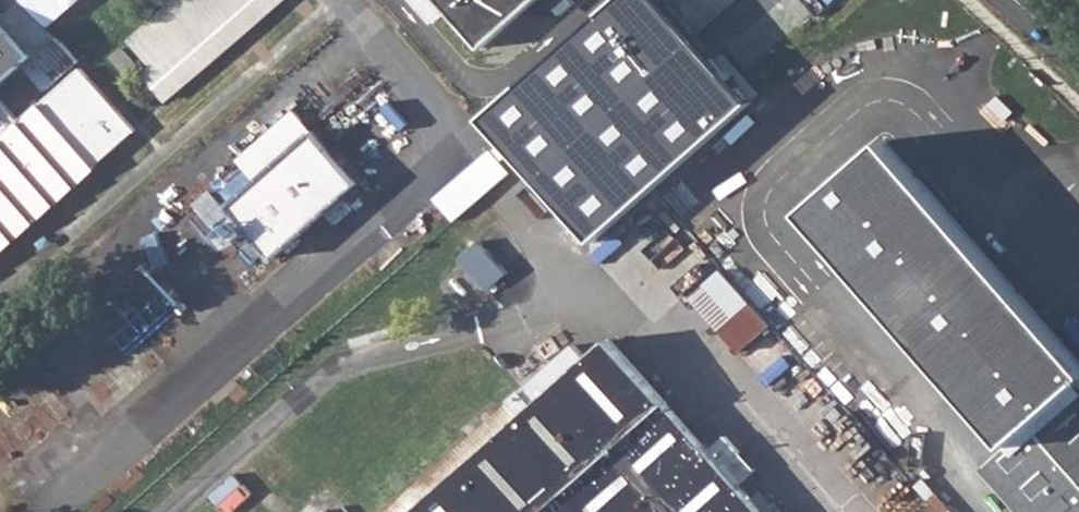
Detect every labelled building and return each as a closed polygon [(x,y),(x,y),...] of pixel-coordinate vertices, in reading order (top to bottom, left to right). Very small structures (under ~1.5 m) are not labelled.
[(289,0),(172,0),(129,36),(155,66),(146,73),(169,101),(289,0)] [(479,49),(535,0),(436,0),(479,49)] [(34,54),(0,15),(0,84),(34,54)] [(55,35),(34,54),(55,78),(76,59),(55,35)] [(32,219),(48,206),(135,129),(80,68),(19,122),(0,101),(0,248),(32,219)] [(238,160),(240,162),(251,180),(222,206),(274,265),(361,188),(294,110),(238,160)] [(1008,446),(1078,385),(1078,350),(895,136),(806,212),(1008,446)] [(481,238),(461,258),(493,289),(512,270),(481,238)] [(772,321),(753,298),(720,328),(740,351),(772,321)] [(721,465),(609,338),(584,360),(412,511),(762,511),(736,482),(721,465)] [(984,467),(1024,511),(1078,511),(1078,385),(1008,446),(984,467)]
